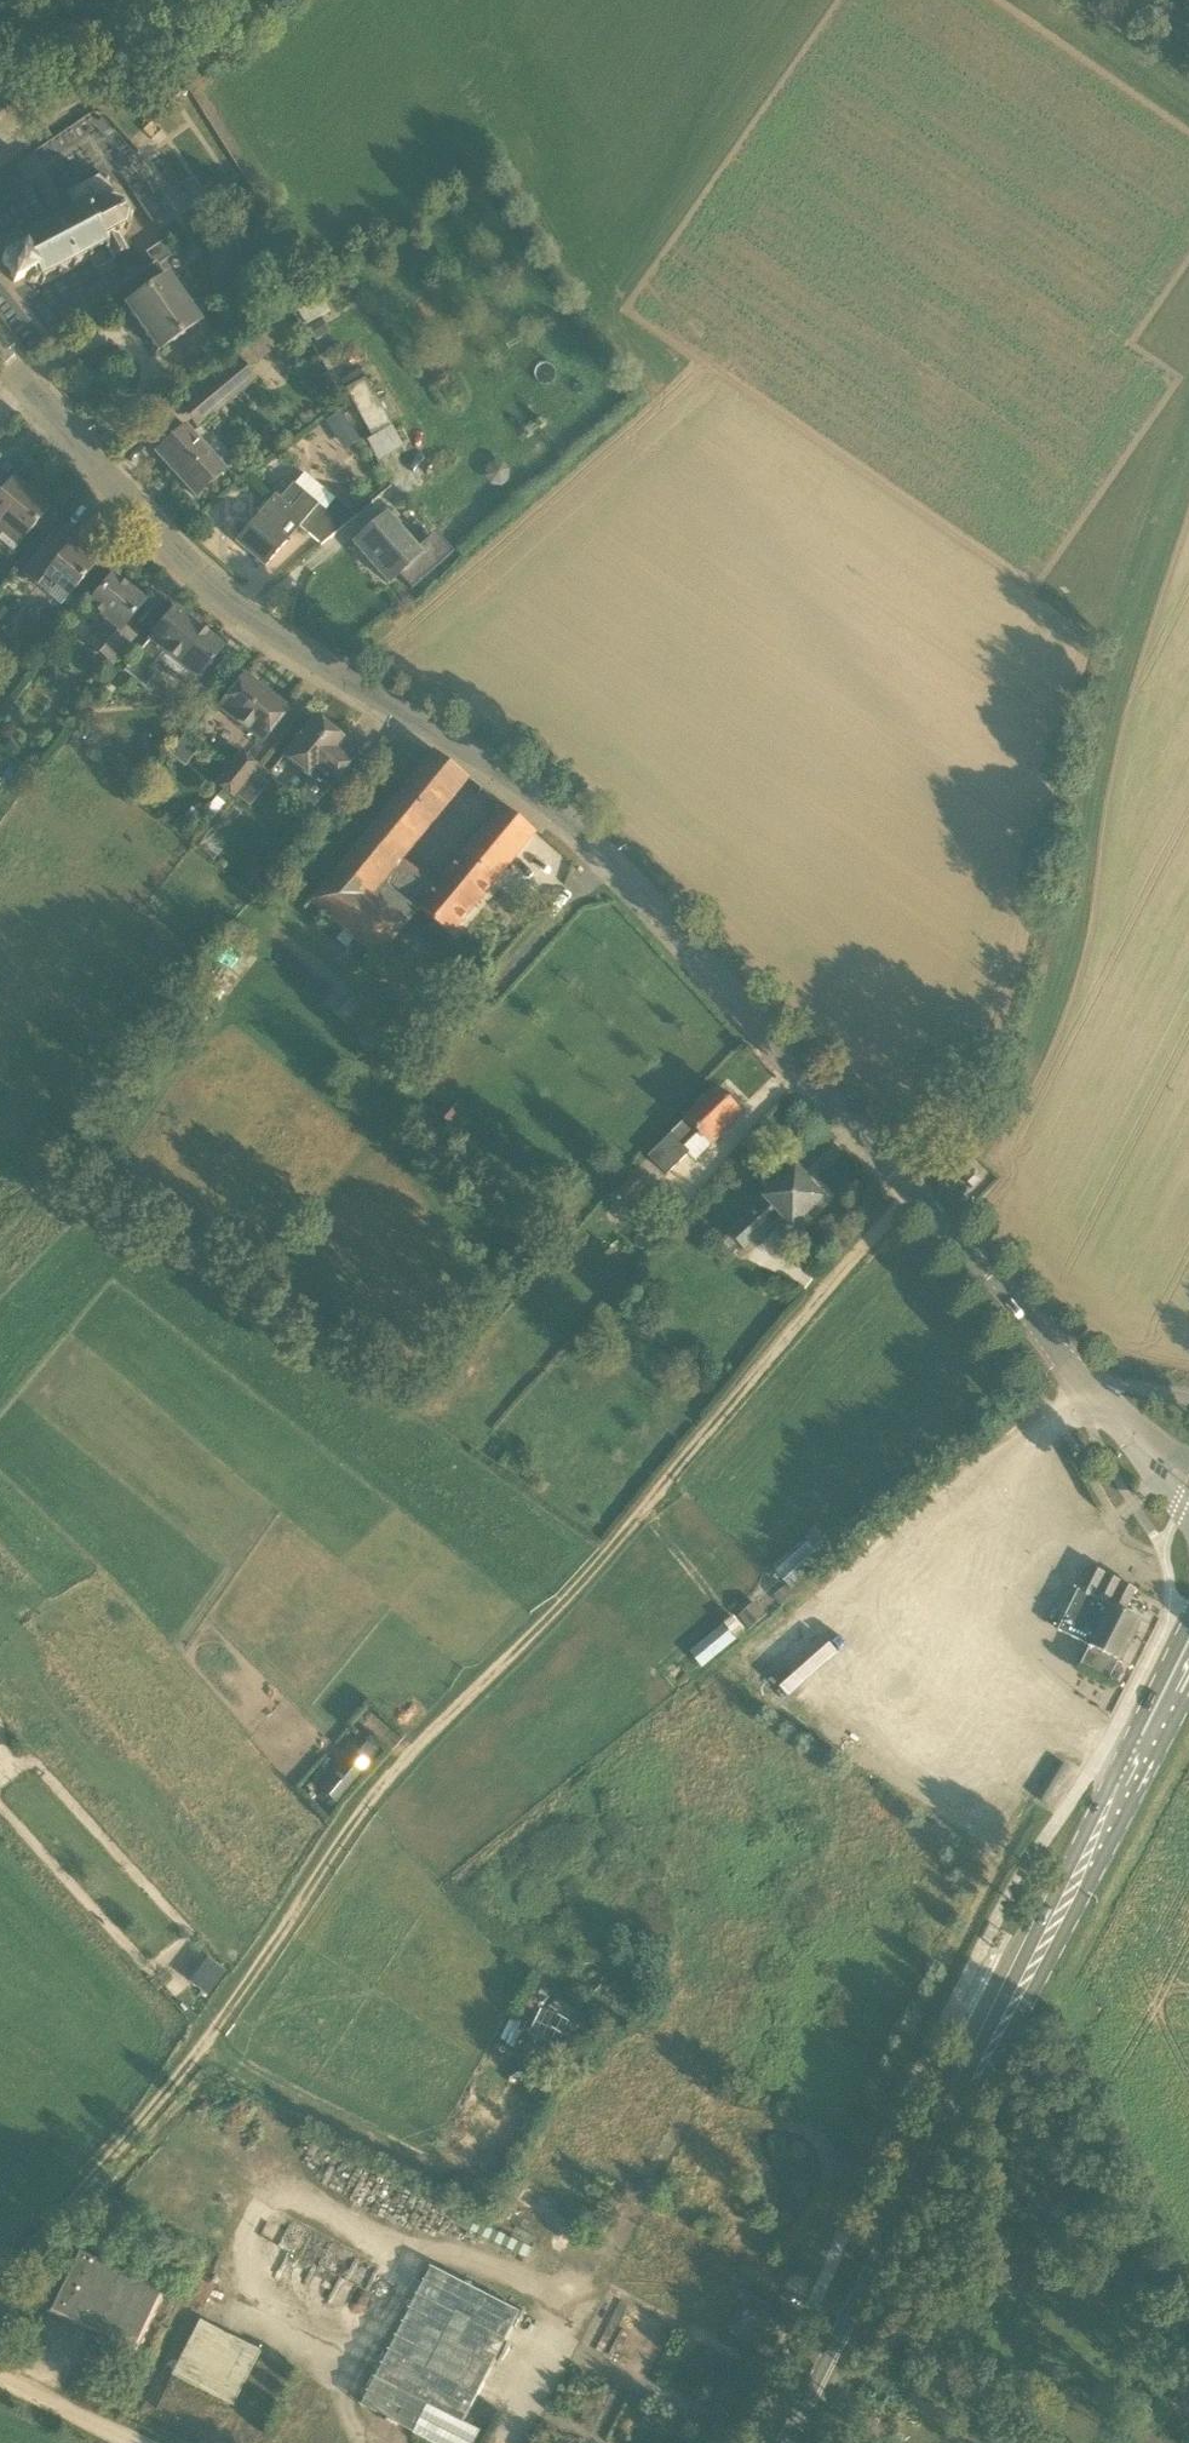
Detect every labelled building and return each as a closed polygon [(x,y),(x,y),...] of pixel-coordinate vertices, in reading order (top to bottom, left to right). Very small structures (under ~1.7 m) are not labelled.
[(161,131),(196,194),(237,171),(192,89),(156,109),(167,128),(161,131)] [(121,203),(112,200),(112,195),(102,176),(68,193),(77,209),(69,214),(67,209),(64,210),(66,215),(53,222),(51,217),(49,219),(51,223),(38,230),(36,225),(33,227),(35,231),(21,239),(19,237),(18,237),(14,236),(13,234),(12,234),(12,236),(8,239),(6,237),(5,239),(7,240),(6,244),(3,245),(4,246),(6,246),(10,255),(1,260),(6,269),(14,282),(27,275),(29,281),(34,282),(39,279),(42,283),(44,282),(42,278),(56,270),(58,275),(61,273),(58,269),(72,262),(74,266),(76,264),(89,257),(89,258),(91,257),(97,267),(112,259),(113,258),(126,252),(127,251),(127,249),(126,250),(116,230),(123,226),(127,229),(129,227),(125,224),(128,215),(132,215),(132,212),(127,213),(123,205),(126,201),(124,199),(121,203)] [(203,234),(189,244),(199,258),(213,248),(203,234)] [(173,251),(165,240),(147,252),(155,263),(173,251)] [(125,284),(126,286),(136,299),(125,307),(157,351),(197,323),(155,263),(125,284)] [(322,317),(307,324),(315,340),(330,333),(322,317)] [(256,380),(248,370),(237,357),(207,382),(195,367),(167,390),(198,429),(218,411),(256,380)] [(349,397),(356,408),(372,436),(391,425),(360,368),(340,379),(349,397)] [(340,411),(323,422),(334,439),(351,428),(340,411)] [(195,496),(213,479),(225,468),(185,424),(155,452),(195,496)] [(0,486),(0,528),(19,544),(49,508),(12,477),(3,488),(0,486)] [(356,516),(315,482),(305,493),(294,483),(281,499),(275,495),(235,540),(265,566),(301,526),(313,536),(323,544),(356,516)] [(409,586),(431,567),(420,555),(386,514),(353,543),(388,583),(398,574),(409,586)] [(69,596),(95,564),(84,555),(91,546),(77,534),(52,565),(38,553),(20,572),(36,586),(45,575),(69,596)] [(104,618),(85,642),(114,666),(134,641),(120,630),(144,601),(112,575),(88,604),(104,618)] [(163,650),(198,677),(223,647),(174,607),(149,638),(150,639),(124,670),(144,687),(155,673),(149,668),(163,650)] [(262,742),(288,709),(244,674),(219,707),(262,742)] [(314,807),(328,789),(354,757),(339,746),(344,740),(314,716),(283,755),(313,777),(298,795),(314,807)] [(185,733),(169,753),(184,765),(198,747),(193,744),(195,741),(185,733)] [(378,958),(419,908),(432,893),(400,866),(470,778),(436,750),(343,867),(312,904),(378,958)] [(217,787),(232,799),(257,767),(241,755),(217,787)] [(506,806),(432,893),(419,908),(431,918),(452,935),(537,832),(506,806)] [(731,1102),(717,1088),(651,1154),(669,1172),(690,1151),(686,1147),(700,1132),(714,1147),(743,1114),(740,1111),(742,1109),(733,1100),(731,1102)] [(975,1166),(964,1175),(974,1186),(985,1177),(975,1166)] [(797,1170),(725,1238),(716,1247),(728,1259),(741,1247),(746,1252),(774,1226),(767,1219),(776,1211),(792,1228),(823,1198),(821,1196),(823,1192),(816,1184),(811,1185),(797,1170)] [(632,1201),(646,1183),(631,1171),(617,1189),(632,1201)] [(1007,1435),(1017,1427),(1005,1414),(996,1422),(1007,1435)] [(784,1575),(797,1554),(788,1548),(775,1569),(784,1575)] [(1079,1590),(1059,1631),(1090,1647),(1081,1666),(1110,1681),(1119,1661),(1121,1662),(1142,1621),(1126,1613),(1138,1590),(1091,1567),(1079,1590)] [(718,1622),(688,1651),(702,1665),(732,1636),(718,1622)] [(206,1956),(189,1980),(208,1994),(226,1970),(206,1956)] [(137,2352),(166,2290),(81,2249),(51,2311),(137,2352)] [(433,2266),(376,2378),(428,2405),(413,2432),(434,2442),(475,2442),(482,2431),(464,2422),(521,2311),(433,2266)] [(206,2306),(216,2286),(189,2273),(179,2292),(206,2306)] [(773,2346),(787,2317),(748,2298),(734,2326),(773,2346)] [(234,2403),(259,2345),(197,2318),(172,2376),(234,2403)]
